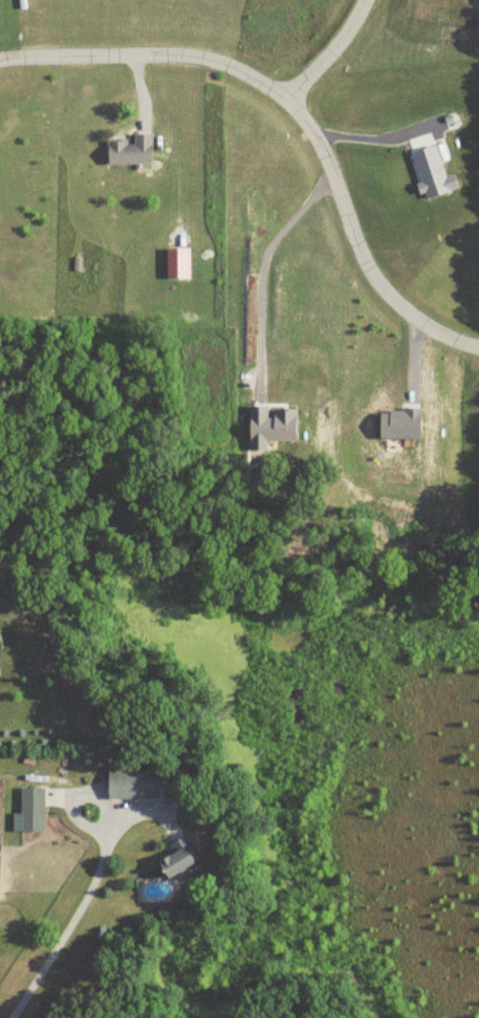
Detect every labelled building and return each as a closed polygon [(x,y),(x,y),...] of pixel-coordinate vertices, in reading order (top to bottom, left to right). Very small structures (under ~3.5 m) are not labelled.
[(150,134),(131,134),(131,142),(105,142),(105,165),(150,165),(150,134)] [(156,798),(156,768),(105,768),(105,798),(156,798)] [(19,812),(11,812),(11,831),(42,831),(42,787),(19,787),(19,812)] [(153,860),(163,878),(197,859),(183,834),(166,844),(170,851),(153,860)]
